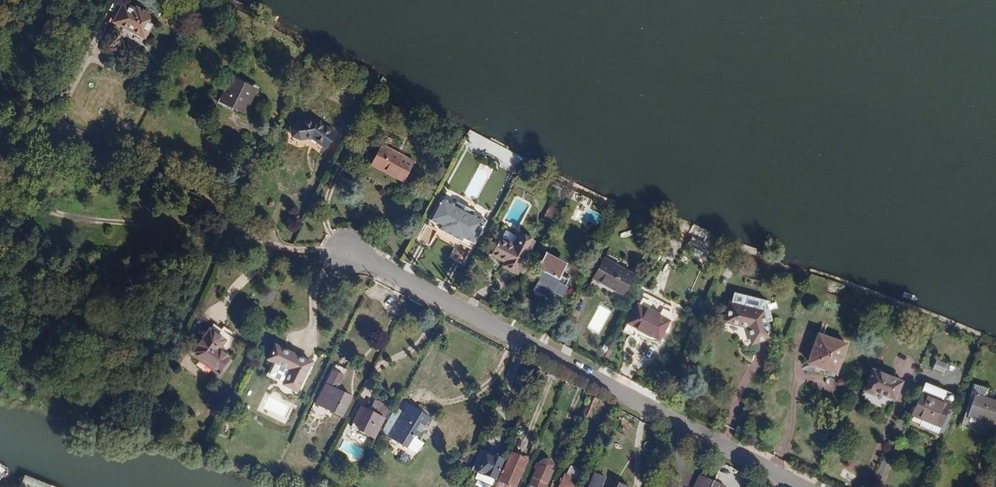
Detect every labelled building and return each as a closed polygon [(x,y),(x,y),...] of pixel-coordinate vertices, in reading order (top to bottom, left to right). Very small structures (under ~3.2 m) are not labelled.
[(129,0),(125,0),(115,19),(132,28),(126,40),(139,47),(156,14),(129,0)] [(256,93),(234,81),(223,102),(246,114),(256,93)] [(299,143),(311,140),(325,149),(335,134),(315,120),(294,124),(288,130),(290,139),(299,143)] [(515,171),(522,157),(472,131),(465,144),(515,171)] [(411,163),(377,145),(369,161),(376,164),(373,169),(401,182),(411,163)] [(483,222),(469,214),(470,212),(455,203),(453,206),(439,198),(424,226),(434,232),(436,229),(460,242),(458,244),(468,250),(483,222)] [(556,208),(549,204),(542,219),(549,223),(556,208)] [(498,239),(491,253),(504,259),(501,266),(514,272),(529,241),(516,235),(510,245),(498,239)] [(548,296),(551,289),(559,293),(566,279),(555,274),(561,263),(543,254),(538,266),(543,268),(540,275),(538,275),(531,288),(548,296)] [(631,273),(601,259),(591,278),(621,293),(631,273)] [(763,313),(729,304),(724,324),(742,328),(742,326),(746,326),(752,345),(771,340),(763,313)] [(669,321),(642,306),(630,330),(657,344),(669,321)] [(234,337),(214,321),(192,349),(218,369),(228,355),(223,351),(234,337)] [(448,327),(442,325),(436,337),(442,340),(448,327)] [(817,343),(808,364),(835,375),(847,347),(836,343),(833,349),(817,343)] [(310,362),(281,348),(275,361),(290,368),(283,383),(297,390),(310,362)] [(350,398),(335,390),(346,369),(335,363),(316,403),(341,416),(350,398)] [(936,363),(934,369),(946,374),(948,367),(936,363)] [(903,382),(873,369),(864,390),(874,394),(875,391),(896,399),(903,382)] [(949,391),(946,401),(953,403),(956,393),(949,391)] [(951,405),(922,393),(912,416),(941,429),(951,405)] [(599,399),(593,395),(585,414),(591,417),(599,399)] [(974,397),(968,417),(994,426),(995,421),(995,404),(974,397)] [(430,421),(407,408),(389,439),(409,450),(415,440),(419,442),(430,421)] [(382,421),(358,409),(348,428),(372,440),(382,421)] [(500,461),(484,454),(476,472),(492,479),(500,461)] [(497,484),(504,486),(513,486),(524,461),(509,455),(497,484)] [(542,457),(539,462),(536,462),(533,468),(535,469),(531,478),(545,484),(551,471),(548,470),(550,464),(550,458),(546,456),(543,456),(542,457)] [(567,473),(565,472),(558,486),(573,486),(577,478),(576,477),(580,470),(570,466),(567,473)] [(594,472),(588,486),(602,486),(606,478),(594,472)] [(24,474),(19,484),(26,486),(56,486),(24,474)] [(714,482),(699,475),(693,486),(712,486),(714,482)]
